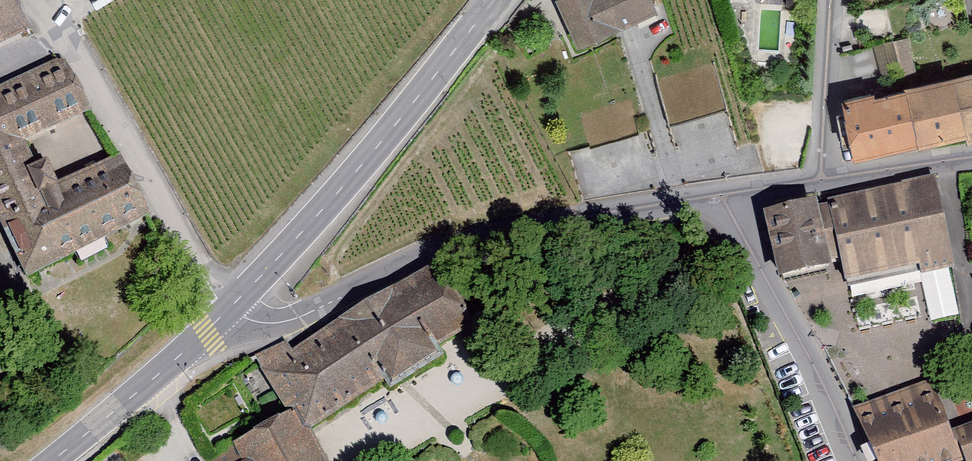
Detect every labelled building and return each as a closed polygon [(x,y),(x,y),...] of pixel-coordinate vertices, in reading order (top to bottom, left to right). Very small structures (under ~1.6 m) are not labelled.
[(8,0),(0,0),(0,41),(23,29),(8,0)] [(646,0),(566,0),(559,3),(579,47),(653,14),(646,0)] [(883,75),(914,70),(908,36),(877,42),(883,75)] [(149,224),(116,162),(53,194),(31,152),(91,121),(59,58),(0,89),(0,210),(37,281),(149,224)] [(721,68),(688,70),(689,106),(722,105),(721,68)] [(959,83),(971,143),(971,80),(959,83)] [(971,143),(959,83),(910,93),(926,153),(971,143)] [(910,93),(853,110),(866,166),(926,153),(910,93)] [(950,263),(933,180),(830,201),(841,255),(845,274),(920,259),(922,268),(950,263)] [(830,201),(769,214),(781,267),(841,255),(830,201)] [(289,349),(263,365),(296,418),(307,437),(473,334),(437,276),(298,363),(289,349)] [(857,408),(880,460),(949,460),(965,455),(956,430),(950,431),(932,382),(857,408)] [(307,437),(296,418),(241,450),(247,460),(321,460),(307,437)] [(956,430),(965,455),(967,460),(971,460),(971,423),(956,430)]
